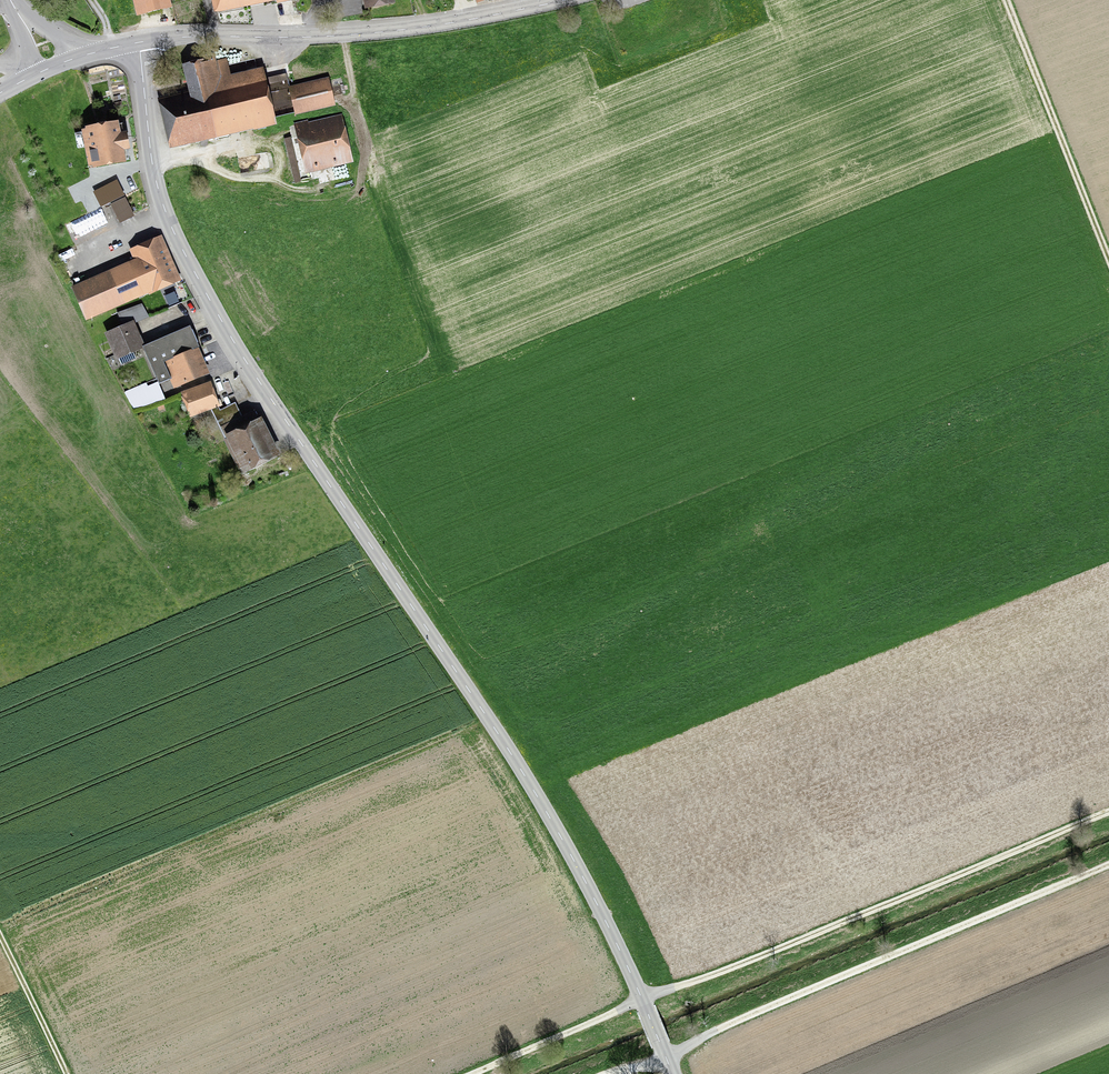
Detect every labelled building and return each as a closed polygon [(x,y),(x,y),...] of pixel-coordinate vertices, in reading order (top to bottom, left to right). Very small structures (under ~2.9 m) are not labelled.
[(170,0),(133,0),(137,16),(172,8),(170,0)] [(214,14),(277,2),(277,4),(297,0),(211,0),(214,14)] [(365,11),(395,6),(394,0),(363,0),(365,11)] [(217,61),(216,59),(182,66),(188,92),(158,99),(169,149),(254,130),(254,131),(277,125),(264,69),(232,76),(228,59),(217,61)] [(288,81),(287,74),(268,78),(270,85),(288,81)] [(288,87),(295,116),(335,106),(329,77),(288,87)] [(354,162),(342,114),(309,122),(308,120),(294,124),(306,174),(354,162)] [(85,148),(89,169),(92,169),(93,171),(126,165),(124,153),(130,152),(127,134),(124,134),(122,124),(119,125),(119,124),(82,130),(82,132),(74,134),(76,150),(85,148)] [(287,150),(295,183),(302,182),(294,149),(287,150)] [(125,196),(117,181),(93,193),(101,208),(125,196)] [(120,224),(134,217),(125,198),(110,205),(120,224)] [(133,261),(71,288),(86,322),(153,293),(153,294),(182,282),(162,236),(129,250),(133,261)] [(117,313),(122,327),(134,322),(135,324),(149,318),(142,304),(117,313)] [(135,324),(134,322),(122,327),(104,335),(116,362),(119,360),(122,365),(136,359),(134,354),(144,351),(142,348),(145,346),(135,324)] [(145,346),(142,348),(144,351),(156,378),(159,387),(170,382),(174,391),(210,375),(199,349),(200,348),(191,327),(145,346)] [(166,400),(159,387),(156,378),(125,392),(134,410),(166,400)] [(210,382),(180,394),(190,419),(211,411),(219,407),(220,407),(210,382)] [(243,476),(281,457),(262,419),(259,420),(254,411),(242,416),(236,403),(220,411),(219,407),(211,411),(243,476)]
